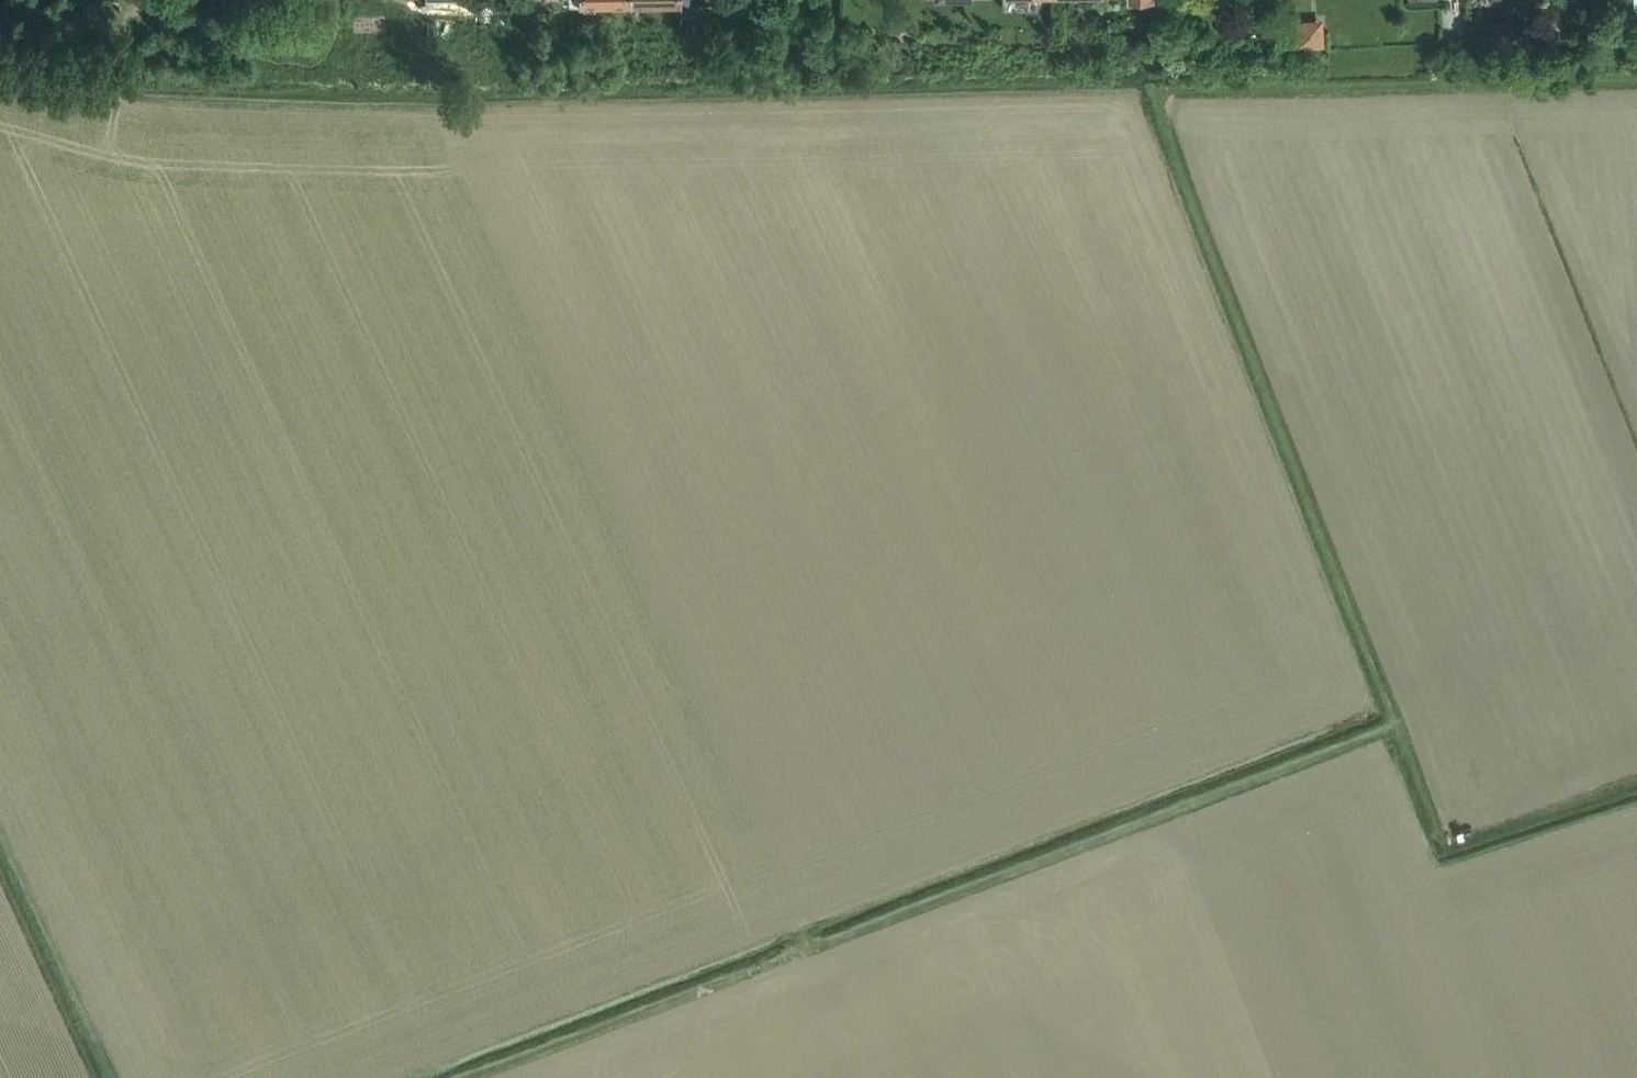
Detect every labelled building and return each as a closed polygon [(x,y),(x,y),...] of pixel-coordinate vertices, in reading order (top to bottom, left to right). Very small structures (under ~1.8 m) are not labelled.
[(708,1),(687,2),(688,21),(709,20),(708,1)] [(1299,47),(1323,45),(1321,19),(1297,20),(1299,47)] [(1128,44),(1129,54),(1139,53),(1138,43),(1128,44)]
